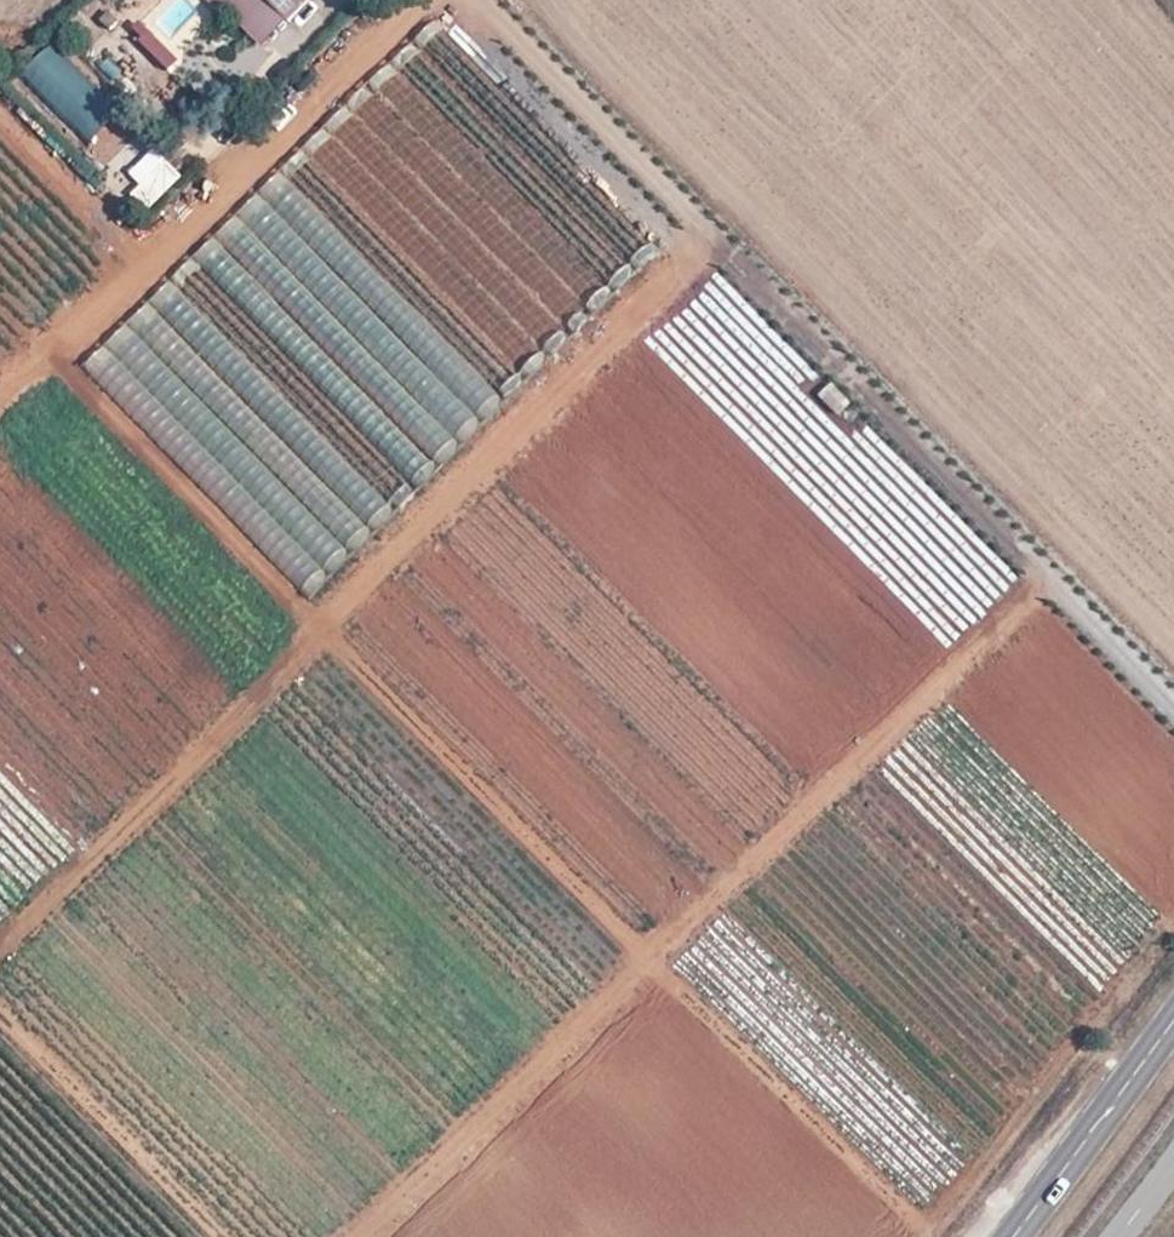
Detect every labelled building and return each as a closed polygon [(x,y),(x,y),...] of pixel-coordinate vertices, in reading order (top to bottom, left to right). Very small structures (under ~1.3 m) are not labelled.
[(291,20),(310,0),(270,0),(291,20)] [(445,114),(486,71),(431,19),(373,79),(390,95),(414,70),(441,96),(434,104),(445,114)] [(147,208),(183,176),(166,157),(130,189),(147,208)] [(820,399),(835,417),(851,402),(836,385),(820,399)]
